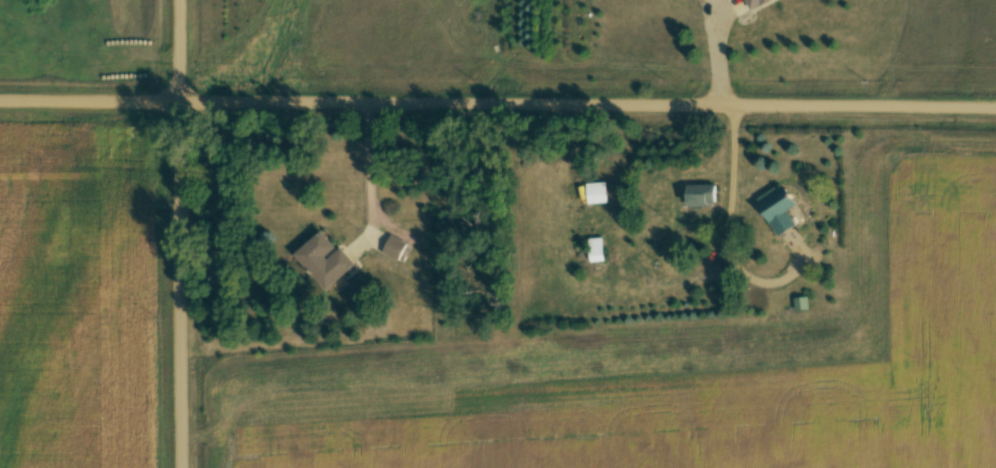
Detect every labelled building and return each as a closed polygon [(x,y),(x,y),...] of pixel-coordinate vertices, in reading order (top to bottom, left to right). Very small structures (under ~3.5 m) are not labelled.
[(775,0),(744,0),(749,12),(776,1),(775,0)] [(586,204),(606,204),(606,184),(586,184),(586,204)] [(687,208),(715,208),(715,186),(686,186),(687,208)] [(797,227),(788,213),(797,207),(785,188),(758,205),(778,239),(797,227)] [(354,267),(324,231),(293,257),(324,293),(354,267)] [(381,254),(397,263),(407,246),(391,237),(381,254)] [(603,240),(589,240),(589,263),(603,263),(603,240)]
